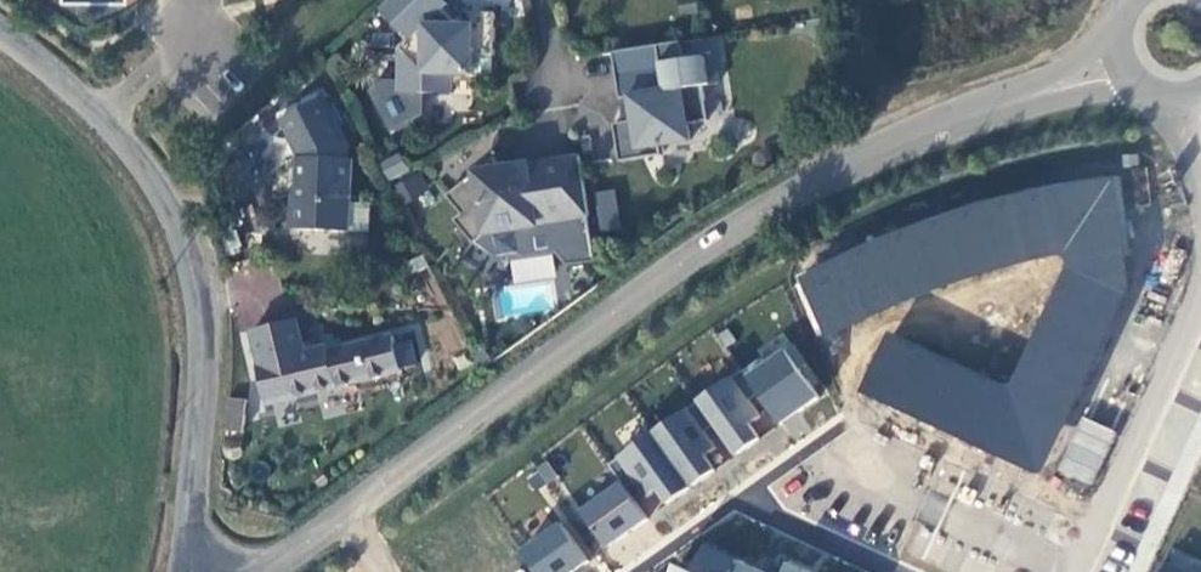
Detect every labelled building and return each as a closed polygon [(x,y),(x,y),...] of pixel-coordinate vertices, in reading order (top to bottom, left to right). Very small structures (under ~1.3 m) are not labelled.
[(443,34),(429,18),(434,13),(421,0),(387,0),(368,19),(395,48),(386,58),(384,102),(412,103),(413,82),(458,84),(458,64),(480,65),(481,21),(457,21),(456,34),(443,34)] [(605,171),(648,165),(646,155),(677,150),(674,133),(694,130),(689,96),(705,93),(701,63),(669,68),(666,52),(598,63),(609,131),(599,133),(605,171)] [(304,112),(264,131),(279,172),(275,222),(270,226),(268,247),(323,253),(328,179),(324,179),(325,166),(304,112)] [(400,154),(380,161),(387,180),(407,173),(400,154)] [(515,184),(499,186),(482,166),(436,205),(450,223),(443,229),(462,253),(475,242),(516,236),(517,245),(544,242),(542,231),(577,226),(568,165),(514,173),(515,184)] [(395,183),(402,202),(428,192),(421,173),(395,183)] [(598,231),(618,229),(615,190),(594,191),(598,231)] [(691,398),(728,455),(825,392),(788,335),(691,398)] [(258,364),(237,370),(246,409),(388,375),(386,366),(414,360),(408,340),(314,360),(313,354),(301,357),(297,343),(255,353),(258,364)] [(681,403),(610,460),(653,513),(724,457),(681,403)] [(1056,469),(1089,486),(1116,432),(1083,416),(1056,469)] [(538,490),(557,477),(546,462),(527,476),(538,490)] [(574,508),(602,548),(645,517),(617,478),(574,508)] [(514,552),(531,571),(569,571),(589,556),(556,517),(514,552)] [(697,543),(687,569),(669,562),(665,571),(775,571),(697,543)] [(1193,557),(1160,548),(1153,571),(1189,571),(1193,557)] [(782,562),(778,571),(809,571),(782,562)]
